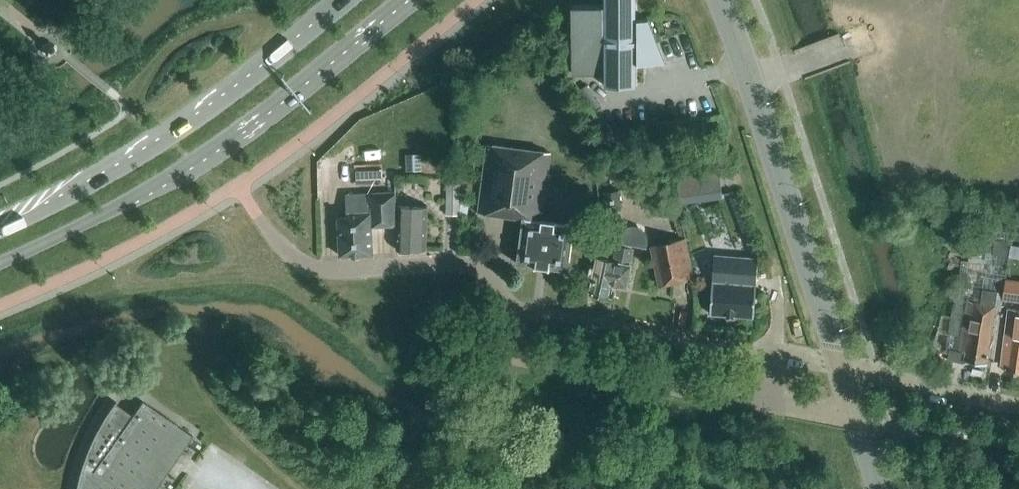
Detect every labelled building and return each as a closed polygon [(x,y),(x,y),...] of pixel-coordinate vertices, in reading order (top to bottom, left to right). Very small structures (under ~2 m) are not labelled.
[(605,5),(572,5),(572,72),(605,72),(605,85),(607,85),(607,83),(635,83),(635,85),(636,85),(636,62),(665,63),(649,18),(636,18),(636,0),(605,0),(605,5)] [(488,144),(479,212),(523,218),(517,263),(568,269),(574,223),(541,219),(550,152),(488,144)] [(421,151),(405,152),(406,168),(421,167),(421,151)] [(719,168),(678,174),(681,199),(722,193),(719,168)] [(382,170),(356,170),(356,179),(382,179),(382,170)] [(459,214),(460,183),(447,183),(447,214),(459,214)] [(619,204),(618,189),(603,190),(604,205),(619,204)] [(372,225),(397,223),(396,191),(369,192),(369,193),(346,194),(347,216),(338,217),(340,255),(374,253),(372,225)] [(426,247),(428,206),(399,204),(397,248),(401,251),(411,251),(414,247),(426,247)] [(645,245),(646,243),(646,241),(646,239),(645,237),(645,236),(644,234),(642,230),(638,227),(631,226),(626,227),(623,230),(621,231),(621,233),(620,234),(619,236),(618,240),(617,240),(613,261),(597,257),(590,290),(610,294),(612,284),(627,287),(631,264),(630,264),(634,244),(646,247),(647,246),(645,245)] [(728,233),(727,248),(745,249),(746,235),(728,233)] [(685,237),(651,245),(659,285),(694,278),(685,237)] [(965,238),(964,248),(977,248),(978,238),(965,238)] [(994,254),(1005,255),(1007,243),(995,242),(994,254)] [(754,316),(758,256),(714,253),(710,313),(754,316)] [(1006,277),(1003,299),(1018,301),(1018,279),(1006,277)] [(985,363),(994,304),(1001,305),(1002,298),(995,297),(997,290),(976,287),(974,301),(966,300),(958,350),(964,351),(963,359),(985,363)] [(1018,321),(1011,320),(1009,332),(1005,332),(1000,364),(1006,364),(1005,371),(1018,373),(1018,321)] [(193,435),(142,400),(133,413),(115,400),(112,404),(107,412),(103,419),(100,423),(96,432),(92,440),(90,444),(87,453),(85,457),(82,466),(81,470),(78,479),(76,488),(155,488),(193,435)]
